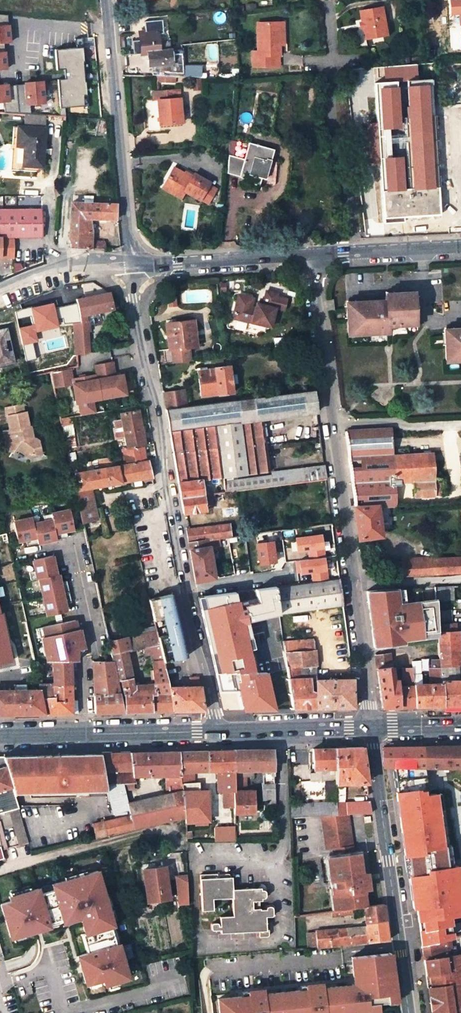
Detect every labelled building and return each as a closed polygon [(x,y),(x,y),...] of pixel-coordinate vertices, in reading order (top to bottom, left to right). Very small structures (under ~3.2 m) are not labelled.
[(363,21),(364,27),(366,39),(384,36),(382,19),(386,18),(384,6),(361,10),(363,21)] [(12,43),(12,13),(0,13),(0,43),(12,43)] [(258,50),(258,55),(253,55),(253,66),(279,65),(279,55),(281,55),(281,44),(279,22),(257,22),(258,50)] [(26,30),(24,49),(12,48),(11,70),(0,69),(0,79),(10,80),(10,89),(0,88),(0,89),(0,92),(10,93),(9,104),(27,105),(30,73),(66,75),(69,46),(45,44),(46,32),(26,30)] [(164,30),(138,32),(140,54),(146,54),(147,67),(171,64),(170,49),(168,50),(167,42),(157,43),(156,35),(164,34),(164,30)] [(0,50),(0,69),(10,68),(9,49),(0,50)] [(198,68),(173,67),(173,77),(198,77),(198,68)] [(429,80),(375,84),(383,217),(438,214),(429,80)] [(157,100),(159,125),(180,123),(178,99),(177,90),(153,91),(154,100),(157,100)] [(42,168),(44,129),(43,129),(44,115),(24,114),(23,128),(17,127),(13,127),(10,170),(42,172),(42,168)] [(273,162),(275,152),(273,152),(273,150),(248,143),(243,159),(228,155),(227,173),(238,177),(238,175),(244,176),(243,180),(258,187),(258,184),(260,178),(264,179),(269,161),(273,162)] [(276,163),(273,162),(269,161),(264,179),(260,178),(258,184),(265,185),(269,187),(272,187),(274,184),(276,163)] [(190,178),(172,168),(163,185),(182,195),(184,192),(199,200),(199,199),(206,203),(214,189),(206,186),(208,183),(193,174),(190,178)] [(182,195),(163,185),(160,189),(180,199),(182,195)] [(72,203),(68,240),(71,248),(105,251),(105,242),(90,241),(90,233),(81,232),(82,218),(89,218),(115,220),(115,205),(92,204),(83,203),(72,203)] [(0,210),(0,237),(14,237),(24,237),(41,237),(41,210),(0,210)] [(81,232),(90,233),(89,218),(82,218),(81,232)] [(13,258),(14,253),(14,237),(0,237),(0,258),(13,258)] [(14,253),(23,253),(24,237),(14,237),(14,253)] [(205,280),(198,282),(199,290),(206,288),(205,280)] [(354,305),(347,306),(348,336),(381,334),(381,332),(388,331),(388,327),(416,325),(414,292),(392,294),(392,296),(385,296),(385,300),(354,302),(354,305)] [(76,300),(80,316),(72,318),(73,325),(75,325),(77,355),(90,352),(88,331),(90,331),(90,325),(95,324),(94,318),(101,316),(100,312),(113,309),(110,293),(76,300)] [(277,295),(266,293),(263,306),(256,305),(255,309),(236,304),(232,319),(270,328),(275,309),(273,309),(276,297),(277,295)] [(276,297),(273,309),(275,309),(283,311),(286,299),(276,297)] [(76,300),(72,301),(68,302),(72,318),(80,316),(76,300)] [(171,323),(165,324),(168,350),(171,350),(189,348),(192,348),(197,347),(195,332),(191,333),(189,320),(175,322),(171,323)] [(0,330),(0,365),(14,363),(6,329),(0,330)] [(444,330),(446,363),(460,362),(460,329),(444,330)] [(190,352),(189,348),(171,350),(172,364),(191,361),(190,352)] [(97,379),(100,399),(125,394),(122,375),(115,376),(112,361),(95,365),(97,379)] [(44,362),(32,364),(34,371),(46,369),(44,362)] [(214,370),(198,371),(202,396),(217,394),(217,396),(233,394),(231,385),(230,374),(229,366),(213,368),(214,370)] [(75,403),(100,399),(97,379),(72,383),(70,368),(51,372),(52,378),(54,387),(72,383),(75,403)] [(178,391),(163,393),(165,409),(186,407),(184,395),(179,395),(178,391)] [(165,409),(180,499),(183,513),(183,514),(206,511),(206,510),(204,496),(208,495),(210,495),(241,491),(325,480),(324,466),(293,470),(293,472),(269,475),(261,420),(316,413),(313,391),(232,401),(186,407),(165,409)] [(33,436),(31,426),(29,426),(26,412),(24,412),(22,404),(6,408),(10,431),(7,436),(9,449),(13,451),(17,446),(29,456),(41,453),(38,440),(33,436)] [(145,445),(139,410),(120,413),(121,420),(114,422),(116,428),(123,427),(127,449),(122,450),(122,452),(143,448),(143,447),(144,446),(145,445)] [(63,427),(73,425),(71,417),(61,419),(63,427)] [(74,435),(73,425),(63,427),(65,437),(74,435)] [(392,428),(344,431),(359,538),(381,536),(377,508),(395,508),(394,488),(400,488),(400,482),(413,481),(414,488),(415,497),(446,494),(445,478),(434,479),(432,452),(425,452),(394,454),(392,428)] [(76,447),(74,435),(65,437),(67,449),(76,447)] [(146,461),(143,448),(122,452),(124,464),(146,461)] [(152,477),(148,460),(146,461),(124,464),(97,469),(73,474),(78,497),(83,523),(98,519),(92,488),(152,477)] [(101,460),(86,462),(87,470),(103,467),(101,460)] [(212,509),(210,495),(208,495),(204,496),(206,510),(207,510),(209,510),(212,510),(212,509)] [(50,514),(56,540),(64,538),(63,532),(67,531),(74,530),(69,510),(50,514)] [(32,525),(37,544),(56,540),(50,514),(42,516),(44,522),(32,525)] [(31,518),(12,523),(16,542),(24,540),(27,540),(29,545),(37,544),(32,525),(31,518)] [(229,524),(186,529),(188,542),(231,536),(229,524)] [(298,581),(330,578),(325,532),(299,535),(300,551),(308,550),(309,558),(295,560),(298,581)] [(195,582),(215,579),(210,546),(230,543),(245,542),(244,535),(231,536),(188,542),(195,582)] [(258,541),(261,564),(280,562),(277,539),(258,541)] [(56,575),(51,556),(31,560),(34,572),(28,573),(29,581),(37,579),(56,575)] [(401,562),(402,576),(460,573),(460,558),(401,562)] [(401,562),(391,562),(392,577),(402,576),(401,562)] [(37,579),(42,597),(68,592),(66,584),(60,585),(59,582),(58,575),(56,575),(37,579)] [(283,614),(343,605),(339,579),(292,585),(278,587),(283,614)] [(277,582),(199,593),(224,714),(294,711),(285,643),(277,582)] [(435,599),(451,598),(450,586),(435,587),(435,599)] [(396,589),(366,591),(368,604),(373,603),(374,608),(372,609),(375,627),(375,632),(377,632),(377,637),(373,637),(374,647),(403,643),(403,640),(402,636),(409,635),(409,639),(423,637),(423,633),(437,631),(436,625),(436,611),(435,600),(405,603),(398,604),(396,589)] [(46,616),(66,612),(64,604),(64,601),(70,600),(68,592),(42,597),(46,616)] [(157,632),(164,662),(186,657),(172,594),(150,599),(156,625),(157,632)] [(373,603),(368,604),(373,637),(377,637),(377,632),(375,632),(375,627),(372,609),(374,608),(373,603)] [(451,624),(450,610),(436,611),(436,625),(451,624)] [(47,661),(53,661),(71,662),(77,662),(77,658),(84,650),(80,633),(72,635),(71,632),(77,630),(75,620),(43,627),(45,637),(42,637),(44,647),(47,647),(48,654),(45,654),(47,661)] [(456,623),(451,624),(436,625),(437,631),(437,632),(457,631),(456,623)] [(134,630),(135,636),(157,632),(156,625),(134,630)] [(130,631),(120,632),(122,639),(131,637),(130,631)] [(458,631),(457,631),(437,632),(437,635),(439,659),(440,668),(443,706),(460,705),(460,681),(455,681),(454,666),(460,666),(458,631)] [(154,684),(133,685),(126,652),(112,655),(114,662),(117,680),(121,679),(124,693),(125,712),(173,711),(170,688),(169,686),(164,662),(157,632),(135,636),(138,650),(143,648),(145,656),(151,655),(151,660),(154,684)] [(0,638),(0,664),(19,660),(13,635),(0,638)] [(126,652),(138,650),(135,636),(131,637),(122,639),(109,641),(112,655),(126,652)] [(317,669),(314,639),(285,643),(294,711),(354,707),(353,679),(343,679),(317,680),(317,669)] [(420,667),(419,649),(412,649),(413,667),(420,667)] [(377,668),(391,666),(389,653),(375,655),(377,668)] [(72,713),(71,681),(71,662),(53,661),(53,672),(53,683),(42,684),(41,679),(38,679),(41,690),(42,696),(45,714),(72,713)] [(117,680),(114,662),(92,662),(93,680),(117,680)] [(432,665),(429,665),(430,684),(422,685),(414,685),(416,707),(443,706),(440,668),(435,668),(435,664),(432,665)] [(413,669),(402,669),(403,684),(400,684),(400,681),(398,681),(398,680),(394,680),(392,666),(391,666),(377,668),(382,707),(416,707),(414,685),(413,673),(413,669)] [(422,685),(421,673),(413,673),(414,685),(422,685)] [(198,678),(190,677),(190,682),(190,687),(186,687),(170,688),(173,711),(204,710),(198,678)] [(95,713),(125,712),(122,702),(117,680),(93,680),(95,713)] [(0,690),(0,715),(31,714),(30,690),(26,690),(15,690),(0,690)] [(42,696),(41,690),(30,690),(31,714),(45,714),(42,696)] [(460,767),(460,745),(383,747),(384,768),(390,806),(401,805),(400,782),(408,782),(408,777),(414,777),(413,766),(433,767),(460,767)] [(321,768),(322,780),(335,779),(334,748),(312,749),(313,769),(321,768)] [(335,779),(335,783),(367,783),(363,748),(334,748),(335,779)] [(207,771),(217,771),(217,791),(224,791),(224,807),(234,807),(233,791),(235,791),(233,750),(221,751),(207,751),(207,771)] [(245,776),(253,776),(253,770),(262,770),(274,769),(273,750),(233,750),(235,791),(245,791),(245,776)] [(106,784),(108,786),(116,818),(92,824),(95,837),(151,825),(145,799),(127,803),(123,786),(134,785),(133,775),(165,775),(166,794),(172,793),(178,818),(184,817),(181,783),(181,779),(180,772),(179,751),(101,753),(106,784)] [(190,772),(207,771),(207,751),(179,751),(180,772),(190,772)] [(85,753),(3,755),(6,765),(14,793),(89,791),(106,790),(106,784),(101,753),(85,753)] [(6,765),(0,767),(0,803),(7,801),(15,799),(14,793),(6,765)] [(439,800),(460,796),(460,767),(433,767),(439,800)] [(262,770),(262,784),(274,784),(274,769),(262,770)] [(198,790),(198,782),(189,783),(181,783),(184,817),(185,822),(208,821),(207,790),(198,790)] [(254,800),(268,800),(275,800),(274,784),(262,784),(262,790),(254,791),(254,800)] [(234,813),(254,813),(254,800),(254,791),(245,791),(235,791),(233,791),(234,807),(234,813)] [(166,794),(145,799),(151,825),(178,818),(172,793),(166,794)] [(7,801),(20,845),(28,843),(15,799),(7,801)] [(370,801),(345,802),(346,814),(348,814),(371,813),(370,801)] [(336,815),(335,802),(290,804),(291,817),(321,815),(336,815)] [(346,814),(345,802),(335,802),(336,815),(346,814)] [(333,848),(352,845),(348,814),(346,814),(336,815),(321,815),(326,850),(333,848)] [(354,854),(352,845),(333,848),(334,856),(354,854)] [(354,854),(334,856),(336,867),(332,868),(333,881),(334,887),(336,900),(340,900),(342,910),(352,908),(363,907),(366,906),(364,889),(361,873),(359,853),(354,854)] [(164,867),(144,870),(148,901),(169,898),(164,867)] [(106,868),(57,880),(68,923),(82,920),(86,936),(92,934),(96,950),(83,953),(91,983),(108,978),(109,985),(136,978),(127,940),(121,941),(117,925),(121,924),(106,868)] [(176,905),(191,904),(189,874),(175,875),(176,905)] [(217,877),(217,875),(217,874),(200,874),(202,910),(213,910),(212,898),(231,897),(232,915),(219,916),(220,925),(218,925),(218,923),(217,923),(216,922),(213,922),(211,923),(211,930),(220,930),(220,934),(259,932),(259,937),(267,936),(269,934),(268,929),(266,928),(265,917),(271,915),(272,914),(272,913),(272,907),(270,906),(269,906),(267,906),(266,906),(265,908),(265,909),(259,909),(259,908),(253,908),(252,901),(259,901),(261,901),(261,898),(264,897),(265,894),(265,891),(264,890),(263,890),(261,890),(261,888),(232,889),(232,877),(230,876),(229,875),(228,874),(224,874),(224,877),(217,877)] [(17,899),(7,901),(17,937),(58,926),(46,884),(15,893),(17,899)] [(363,907),(364,916),(365,923),(386,920),(383,904),(366,906),(363,907)] [(422,920),(421,913),(408,916),(409,923),(422,920)] [(314,931),(316,946),(367,942),(388,940),(386,920),(365,923),(365,926),(314,931)] [(430,1012),(460,1012),(460,953),(451,954),(450,948),(453,948),(452,938),(449,938),(421,944),(425,975),(433,974),(434,986),(427,987),(430,1012)]
